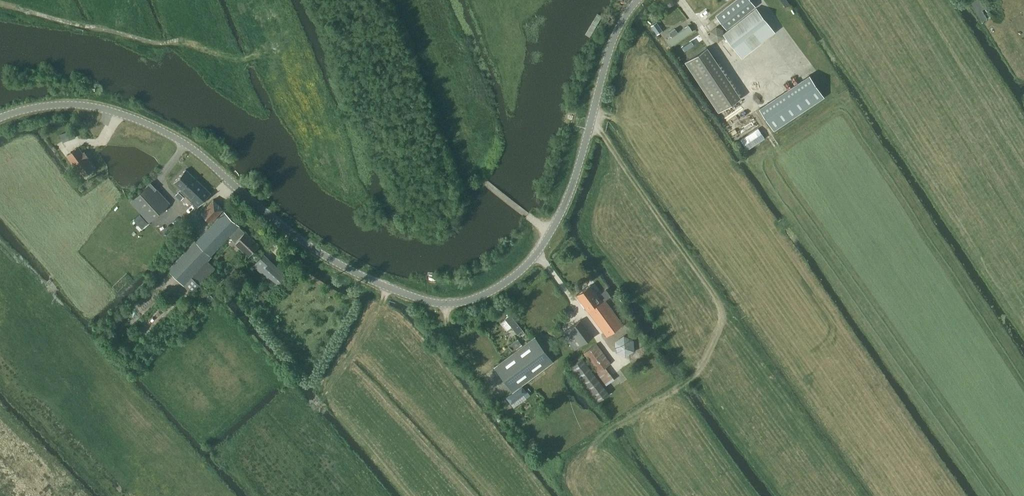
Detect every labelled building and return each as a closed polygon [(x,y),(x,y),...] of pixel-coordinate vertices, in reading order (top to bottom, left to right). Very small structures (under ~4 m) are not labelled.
[(755,6),(750,0),(736,0),(717,15),(727,28),(755,6)] [(986,7),(982,0),(969,0),(983,21),(987,18),(982,9),(986,7)] [(775,31),(770,25),(757,8),(724,34),(742,57),(775,31)] [(603,17),(597,14),(585,35),(592,39),(603,17)] [(724,37),(723,29),(716,26),(710,31),(711,39),(718,42),(724,37)] [(708,47),(685,62),(697,80),(720,65),(708,47)] [(823,97),(807,75),(758,108),(773,131),(823,97)] [(83,175),(93,168),(78,148),(68,155),(83,175)] [(186,169),(174,182),(182,189),(180,190),(198,207),(211,193),(186,169)] [(150,222),(170,203),(151,182),(131,201),(150,222)] [(211,221),(223,209),(214,199),(201,212),(211,221)] [(238,226),(239,225),(224,212),(196,241),(195,241),(168,269),(184,285),(192,277),(199,284),(215,268),(207,260),(211,256),(211,255),(229,235),(236,241),(235,242),(249,255),(259,244),(246,232),(245,232),(238,226)] [(148,223),(140,214),(134,220),(142,228),(148,223)] [(276,286),(286,275),(264,254),(254,265),(276,286)] [(606,289),(598,295),(590,285),(577,295),(607,336),(623,324),(605,300),(611,295),(606,289)] [(576,350),(593,336),(580,320),(563,333),(576,350)] [(535,336),(495,366),(513,390),(553,360),(535,336)] [(634,341),(624,336),(615,342),(616,352),(625,357),(634,352),(634,341)] [(598,372),(611,363),(597,343),(584,353),(598,372)] [(597,401),(610,392),(585,357),(571,366),(597,401)] [(522,385),(506,397),(514,407),(526,397),(530,394),(528,391),(527,391),(522,385)]
